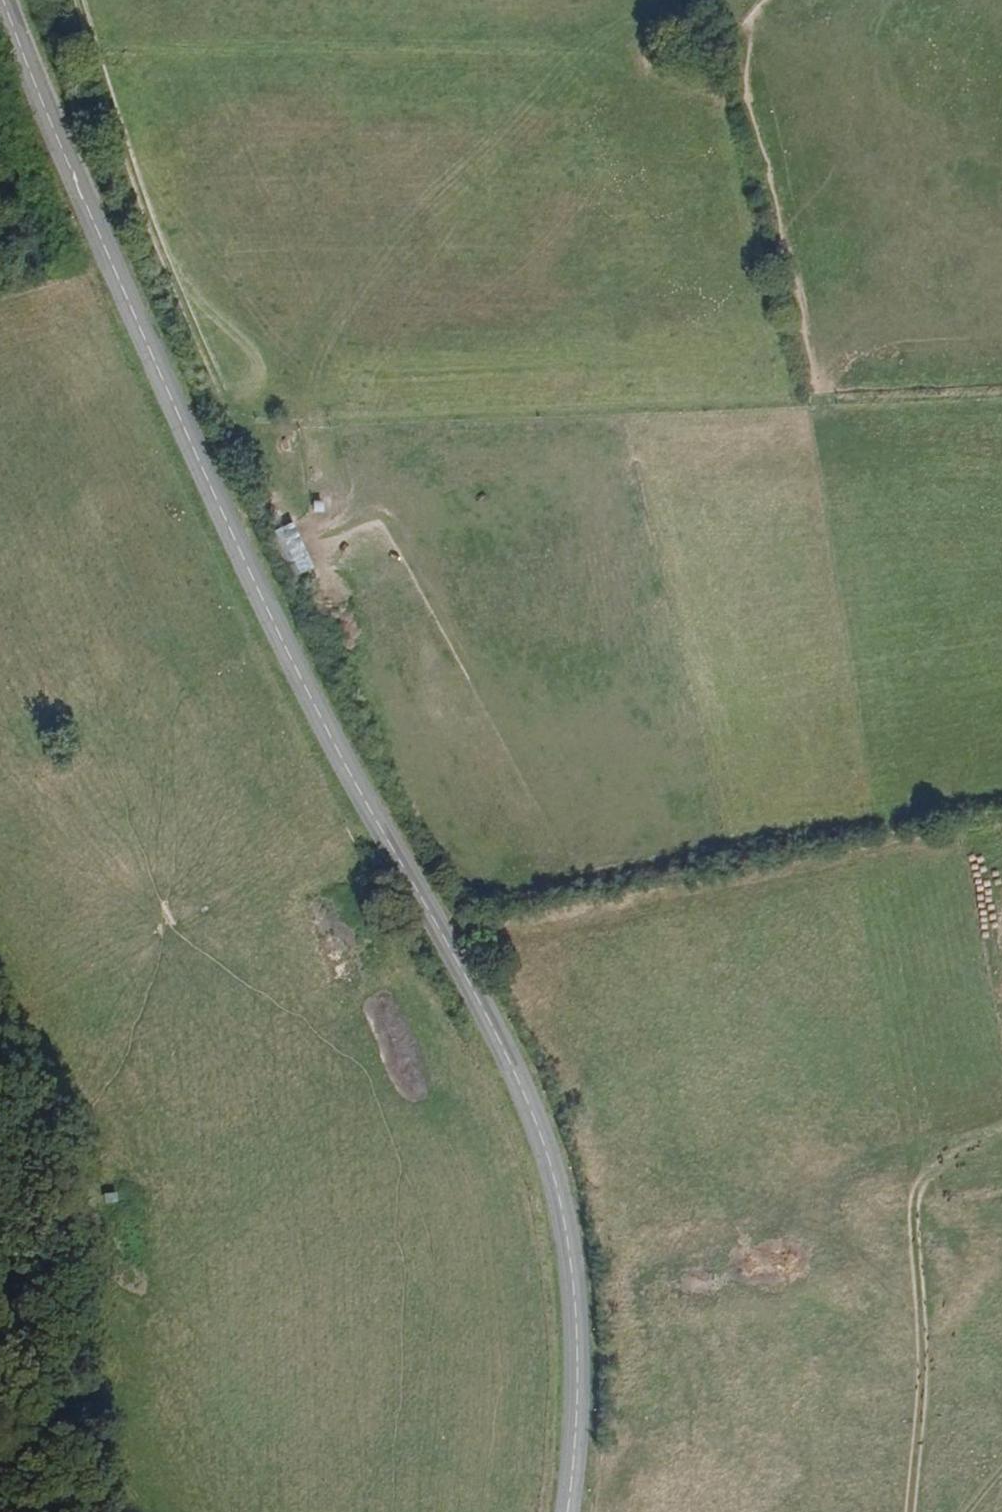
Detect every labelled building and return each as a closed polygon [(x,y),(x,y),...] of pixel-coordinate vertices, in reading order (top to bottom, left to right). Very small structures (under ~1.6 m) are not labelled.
[(276,529),(293,577),(313,570),(296,522),(276,529)]
